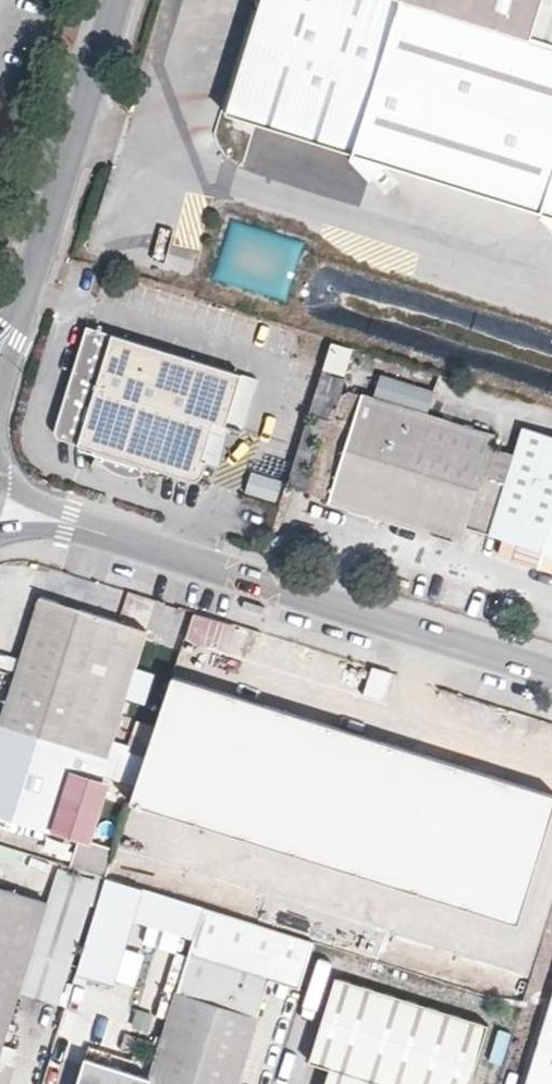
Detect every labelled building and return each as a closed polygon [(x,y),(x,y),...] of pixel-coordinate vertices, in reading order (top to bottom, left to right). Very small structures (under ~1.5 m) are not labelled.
[(233,111),(359,149),(357,155),(376,176),(390,159),(546,207),(545,212),(551,220),(551,0),(264,0),(233,111)] [(221,420),(232,423),(247,373),(93,326),(59,435),(99,447),(104,454),(113,465),(124,471),(133,475),(149,475),(154,463),(207,481),(215,460),(209,458),(221,420)] [(323,369),(347,375),(354,346),(330,340),(323,369)] [(321,370),(309,410),(332,418),(345,378),(321,370)] [(263,378),(247,373),(232,423),(247,429),(263,378)] [(334,501),(398,519),(428,415),(431,405),(425,403),(427,398),(384,385),(379,400),(348,390),(340,417),(358,422),(334,501)] [(428,415),(398,519),(468,540),(472,525),(479,501),(505,507),(521,457),(494,449),(498,436),(428,415)] [(531,426),(521,457),(505,507),(479,501),(472,525),(510,536),(505,552),(551,566),(551,433),(531,426)] [(79,841),(89,811),(98,814),(106,788),(101,787),(103,781),(99,780),(101,774),(135,785),(144,757),(109,745),(146,630),(42,597),(0,727),(0,816),(79,841)] [(171,679),(131,805),(516,925),(551,812),(551,798),(171,679)] [(78,842),(71,868),(102,877),(110,851),(78,842)] [(18,1062),(13,1060),(16,1048),(0,1043),(5,1027),(38,1039),(90,878),(56,867),(45,899),(0,883),(0,1083),(10,1083),(18,1062)] [(144,890),(105,879),(73,983),(84,987),(87,978),(114,986),(116,981),(134,987),(144,955),(127,950),(134,923),(144,890)] [(192,941),(202,908),(144,890),(134,923),(192,941)] [(317,943),(202,908),(192,941),(187,958),(175,996),(173,995),(165,1021),(151,1067),(147,1079),(84,1059),(75,1083),(240,1083),(270,985),(301,994),(317,943)] [(175,996),(187,958),(175,954),(156,1018),(165,1021),(173,995),(175,996)] [(488,1018),(337,973),(310,1056),(330,1062),(323,1083),(467,1083),(488,1018)] [(527,1083),(551,1083),(551,1003),(527,1083)] [(153,1016),(137,1012),(133,1028),(148,1032),(153,1016)] [(88,1047),(84,1059),(147,1079),(151,1067),(88,1047)]
